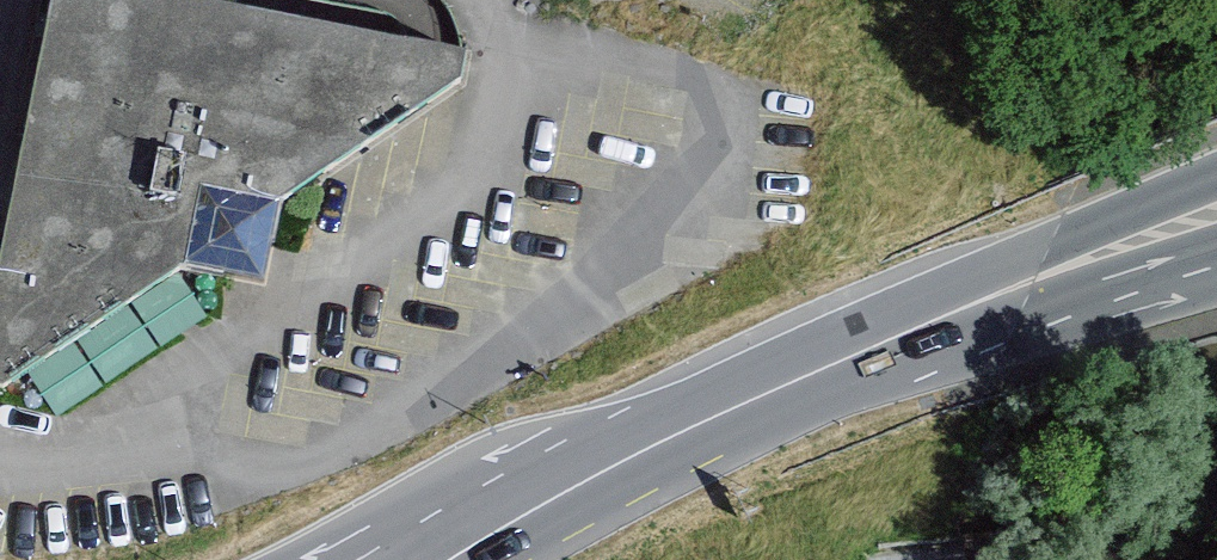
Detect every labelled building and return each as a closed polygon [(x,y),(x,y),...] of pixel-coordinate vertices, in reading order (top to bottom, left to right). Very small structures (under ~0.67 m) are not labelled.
[(0,264),(0,391),(6,392),(184,273),(320,181),(458,90),(463,65),(145,0),(54,0),(0,264)]
